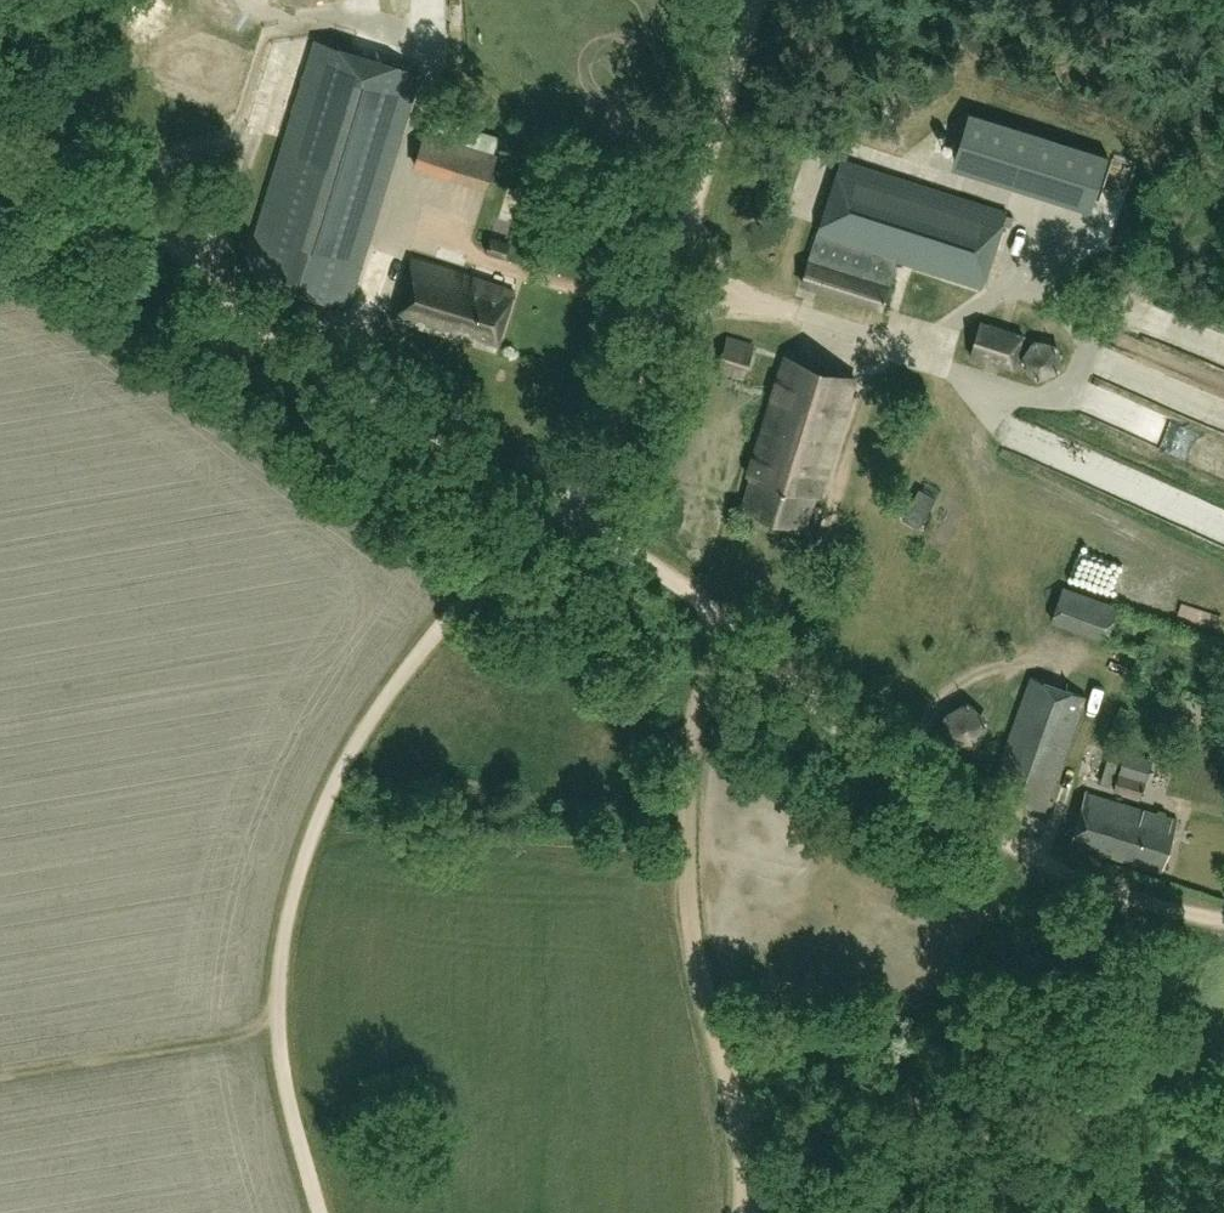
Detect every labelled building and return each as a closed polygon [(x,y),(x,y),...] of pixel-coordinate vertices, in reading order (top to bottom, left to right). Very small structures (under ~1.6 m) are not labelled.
[(261,23),(274,17),(267,0),(264,0),(254,4),(261,23)] [(240,271),(345,303),(410,86),(414,71),(328,45),(309,40),(288,111),(240,271)] [(498,138),(477,131),(456,124),(458,116),(433,109),(413,168),(487,190),(499,154),(494,152),(498,138)] [(1014,149),(1004,188),(1081,207),(1090,168),(1014,149)] [(882,309),(890,284),(897,261),(982,289),(1006,213),(842,161),(803,284),(882,309)] [(510,246),(491,241),(485,255),(506,261),(510,246)] [(512,292),(412,259),(393,319),(492,352),(512,292)] [(983,323),(968,358),(1014,372),(1025,336),(983,323)] [(728,339),(716,374),(742,382),(754,346),(728,339)] [(1033,343),(1020,363),(1038,382),(1060,370),(1057,345),(1033,343)] [(743,509),(805,527),(814,497),(819,498),(855,379),(785,357),(749,476),(753,477),(743,509)] [(1031,679),(991,790),(1045,810),(1086,698),(1031,679)] [(955,720),(969,749),(995,736),(981,707),(955,720)] [(1113,791),(1141,799),(1146,783),(1119,775),(1113,791)] [(1069,845),(1162,874),(1179,821),(1085,792),(1069,845)] [(848,1069),(856,1061),(851,1056),(843,1064),(848,1069)]
